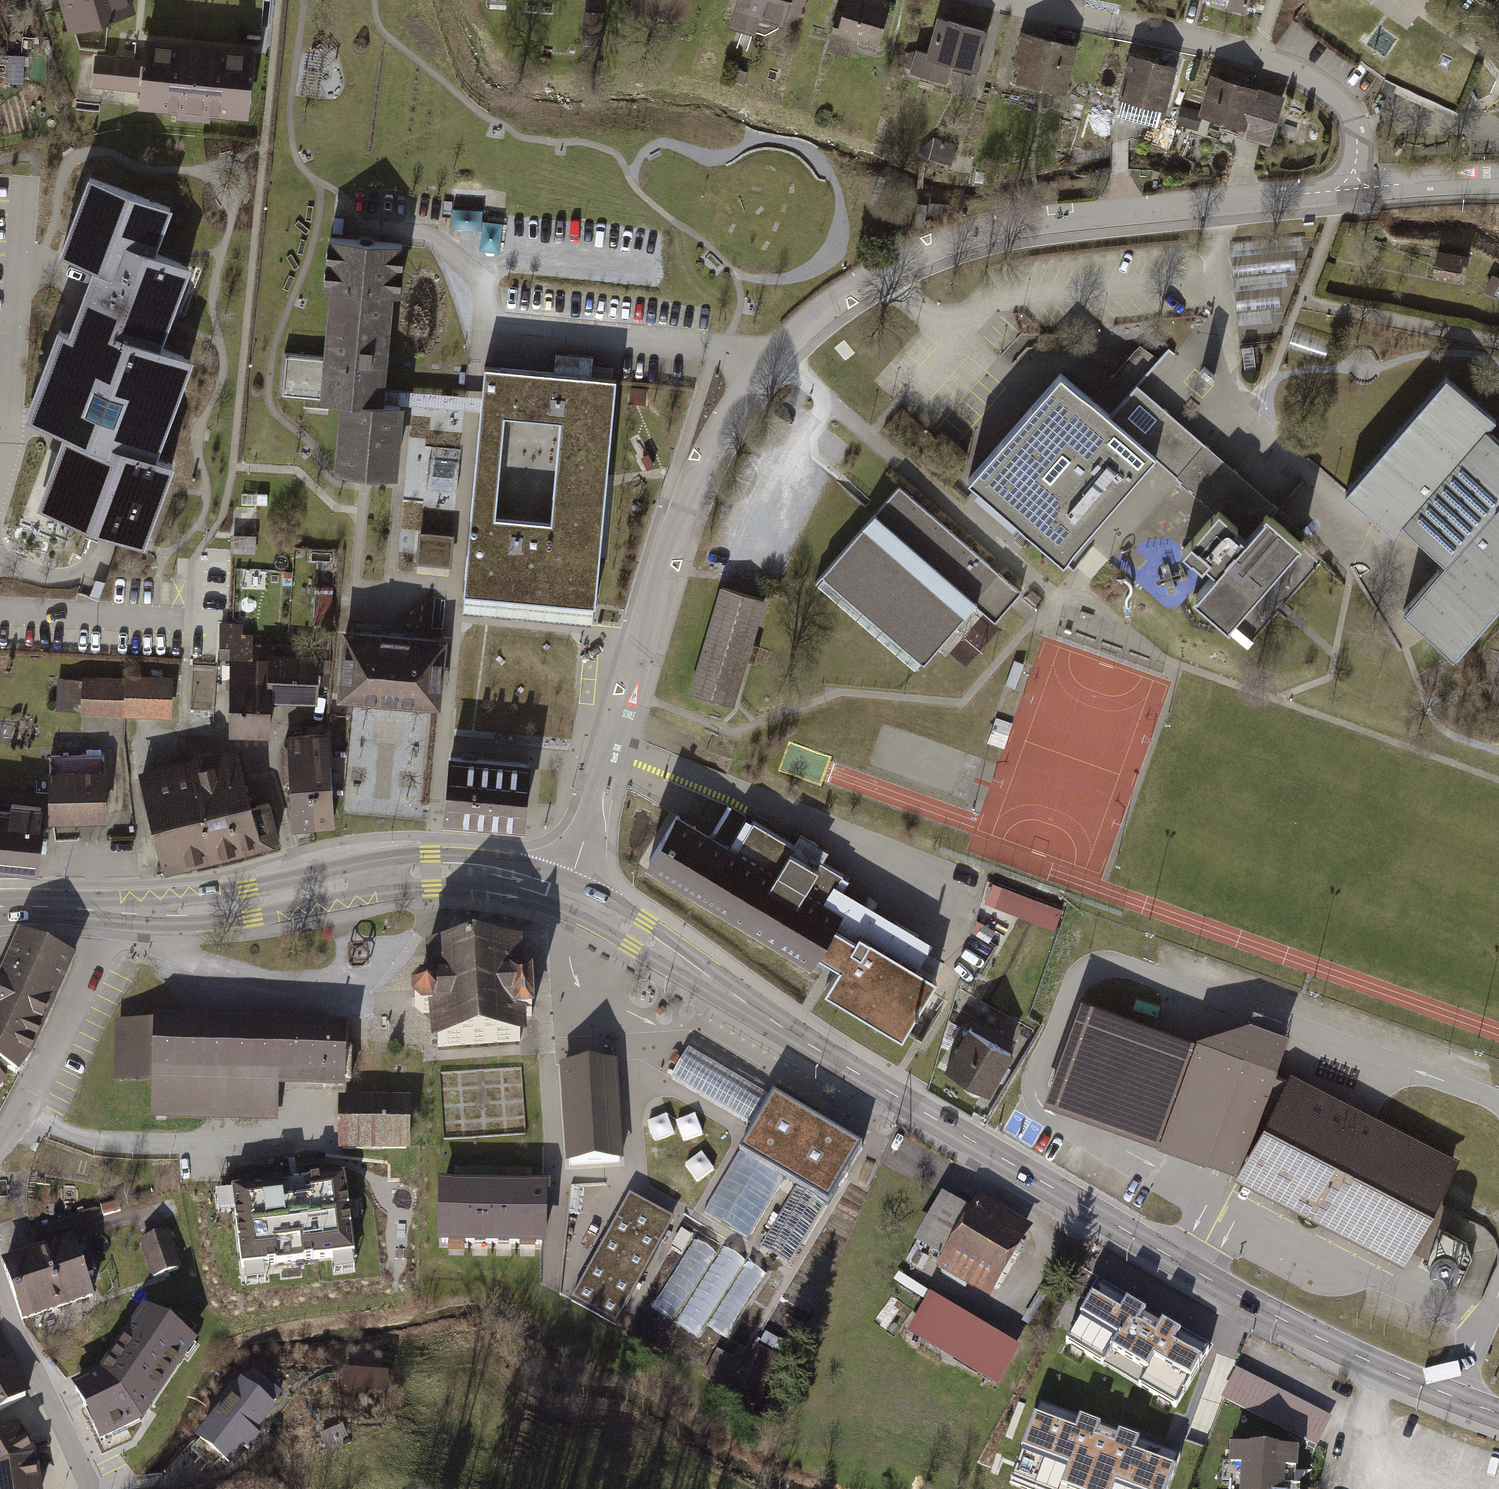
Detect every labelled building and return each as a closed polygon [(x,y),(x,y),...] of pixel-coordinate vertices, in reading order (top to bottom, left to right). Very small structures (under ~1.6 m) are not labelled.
[(68,23),(133,5),(132,0),(62,0),(68,23)] [(732,11),(780,27),(789,0),(736,0),(732,11)] [(859,0),(841,0),(824,55),(846,62),(850,49),(874,56),(888,9),(859,0)] [(1228,8),(1247,13),(1251,0),(1230,0),(1228,8)] [(391,1),(385,8),(393,16),(400,10),(391,1)] [(507,4),(486,4),(486,17),(507,17),(507,4)] [(984,38),(932,20),(920,55),(909,52),(900,78),(941,92),(948,71),(970,79),(984,38)] [(143,56),(96,51),(93,82),(140,87),(138,103),(176,106),(175,114),(210,117),(210,110),(247,113),(253,45),(145,35),(143,56)] [(1073,52),(1014,36),(1000,84),(1059,100),(1073,52)] [(1173,70),(1123,58),(1113,101),(1163,113),(1173,70)] [(1279,100),(1203,77),(1192,113),(1181,109),(1175,128),(1197,134),(1200,124),(1265,144),(1279,100)] [(742,96),(721,88),(718,97),(739,104),(742,96)] [(957,148),(931,140),(925,161),(951,169),(957,148)] [(166,216),(79,183),(48,264),(80,276),(56,337),(49,335),(18,416),(54,430),(40,467),(68,478),(55,512),(114,535),(145,547),(177,463),(147,451),(181,362),(148,349),(176,275),(147,263),(166,216)] [(942,207),(908,206),(908,220),(942,220),(942,207)] [(485,246),(501,247),(503,222),(484,221),(485,211),(456,208),(454,225),(486,227),(485,246)] [(407,239),(327,232),(322,289),(329,290),(323,358),(285,354),(281,393),(338,398),(332,467),(398,473),(404,400),(383,398),(384,385),(393,289),(403,290),(407,239)] [(1471,260),(1433,251),(1425,281),(1464,291),(1471,260)] [(1490,277),(1483,293),(1498,300),(1498,281),(1490,277)] [(1154,457),(1177,476),(1205,444),(1137,384),(1157,360),(1141,346),(1093,400),(1061,372),(968,478),(1063,561),(1154,457)] [(556,351),(555,368),(592,371),(594,354),(556,351)] [(464,589),(595,600),(616,374),(592,371),(555,368),(484,362),(481,395),(480,407),(464,589)] [(1345,492),(1395,535),(1404,525),(1445,561),(1403,609),(1453,652),(1498,600),(1498,440),(1487,430),(1496,419),(1446,376),(1345,492)] [(481,395),(384,385),(383,398),(404,400),(480,407),(481,395)] [(648,387),(631,385),(629,401),(646,403),(648,387)] [(1277,506),(1205,444),(1177,476),(1176,478),(1215,512),(1182,549),(1192,558),(1193,557),(1202,566),(1205,562),(1215,571),(1196,592),(1195,591),(1192,595),(1228,626),(1231,623),(1230,622),(1298,544),(1299,545),(1301,542),(1270,514),(1277,506)] [(459,460),(430,458),(427,488),(457,490),(459,460)] [(899,485),(822,574),(923,663),(975,604),(995,621),(1021,591),(899,485)] [(454,532),(420,529),(417,560),(451,563),(454,532)] [(257,535),(232,533),(231,552),(257,553),(257,535)] [(333,587),(316,586),(313,626),(331,627),(333,587)] [(763,598),(723,587),(691,692),(732,704),(763,598)] [(595,600),(464,589),(463,611),(594,621),(595,600)] [(214,737),(242,739),(248,646),(250,627),(222,625),(214,737)] [(447,635),(343,626),(337,696),(440,705),(447,635)] [(262,647),(248,646),(242,739),(261,740),(264,702),(310,705),(313,659),(261,655),(262,647)] [(173,673),(124,672),(124,677),(123,713),(172,714),(173,673)] [(58,711),(82,712),(83,675),(59,675),(58,711)] [(82,712),(123,713),(124,677),(83,675),(82,712)] [(283,739),(283,782),(311,781),(310,738),(283,739)] [(329,738),(310,738),(311,781),(312,829),(331,829),(329,738)] [(232,750),(214,753),(235,858),(276,849),(268,808),(246,813),(232,750)] [(529,757),(450,750),(445,814),(524,821),(529,757)] [(214,753),(178,761),(200,865),(235,858),(214,753)] [(103,759),(47,760),(47,825),(103,825),(103,759)] [(157,874),(200,865),(178,761),(136,770),(157,874)] [(312,829),(311,781),(283,782),(283,802),(290,802),(290,829),(312,829)] [(32,876),(41,810),(0,804),(0,871),(32,876)] [(677,814),(649,861),(811,958),(819,945),(842,958),(825,987),(902,1034),(936,977),(859,930),(856,936),(833,922),(839,913),(824,903),(843,872),(819,857),(816,863),(792,849),(795,843),(753,817),(734,849),(677,814)] [(1060,915),(1025,900),(1020,912),(1055,927),(1060,915)] [(22,939),(0,989),(0,1065),(15,1074),(30,1057),(72,960),(22,939)] [(514,949),(432,954),(434,990),(431,990),(431,988),(420,989),(414,996),(415,1006),(422,1013),(432,1012),(433,1011),(435,1011),(438,1047),(520,1041),(519,1017),(532,1016),(530,981),(516,982),(514,949)] [(1236,1171),(1276,1072),(1289,1032),(1250,1018),(1196,1034),(1081,995),(1043,1103),(1236,1171)] [(1022,1041),(1003,1033),(1011,1015),(984,1004),(973,1032),(1019,1049),(1022,1041)] [(152,1022),(115,1022),(114,1082),(151,1083),(151,1118),(281,1120),(281,1089),(345,1090),(346,1021),(154,1018),(152,1022)] [(1011,1054),(971,1030),(947,1071),(988,1094),(1011,1054)] [(772,1099),(689,1049),(672,1077),(755,1127),(772,1099)] [(613,1064),(561,1066),(570,1164),(620,1162),(613,1064)] [(1236,1171),(1234,1176),(1403,1264),(1460,1158),(1290,1068),(1286,1076),(1276,1072),(1236,1171)] [(407,1099),(339,1100),(340,1151),(408,1150),(407,1099)] [(857,1149),(772,1099),(755,1127),(704,1213),(747,1239),(783,1179),(796,1187),(759,1249),(787,1266),(857,1149)] [(454,1165),(454,1181),(532,1183),(533,1167),(454,1165)] [(356,1175),(230,1190),(241,1275),(367,1259),(356,1175)] [(454,1181),(439,1181),(437,1247),(546,1249),(548,1183),(532,1183),(454,1181)] [(673,1221),(628,1196),(569,1300),(615,1326),(673,1221)] [(1031,1230),(978,1199),(970,1213),(941,1196),(912,1245),(940,1262),(936,1269),(989,1301),(1031,1230)] [(168,1231),(139,1241),(151,1278),(180,1268),(168,1231)] [(72,1239),(0,1264),(21,1324),(92,1300),(85,1280),(95,1276),(88,1257),(79,1260),(72,1239)] [(680,1323),(712,1249),(690,1239),(658,1314),(680,1323)] [(701,1338),(746,1259),(723,1246),(678,1326),(701,1338)] [(729,1339),(768,1273),(748,1261),(709,1327),(729,1339)] [(112,1276),(104,1279),(108,1290),(116,1287),(112,1276)] [(1206,1355),(1099,1292),(1068,1344),(1176,1407),(1206,1355)] [(1019,1350),(929,1297),(906,1334),(997,1388),(1019,1350)] [(100,1376),(75,1389),(99,1440),(140,1422),(192,1343),(146,1311),(100,1376)] [(744,1365),(717,1351),(704,1377),(753,1403),(777,1357),(754,1345),(744,1365)] [(0,1369),(0,1413),(32,1394),(13,1361),(0,1369)] [(388,1371),(343,1368),(342,1387),(386,1391),(388,1371)] [(1329,1418),(1237,1371),(1222,1399),(1314,1446),(1329,1418)] [(282,1393),(254,1372),(245,1383),(239,1378),(192,1440),(230,1468),(243,1451),(248,1455),(263,1436),(258,1432),(277,1406),(274,1404),(282,1393)] [(1040,1403),(1011,1481),(1033,1488),(1170,1488),(1182,1457),(1040,1403)] [(39,1454),(19,1423),(0,1433),(0,1488),(44,1488),(39,1454)] [(1230,1450),(1229,1469),(1223,1469),(1222,1488),(1229,1488),(1285,1488),(1285,1475),(1298,1476),(1299,1454),(1230,1450)]
